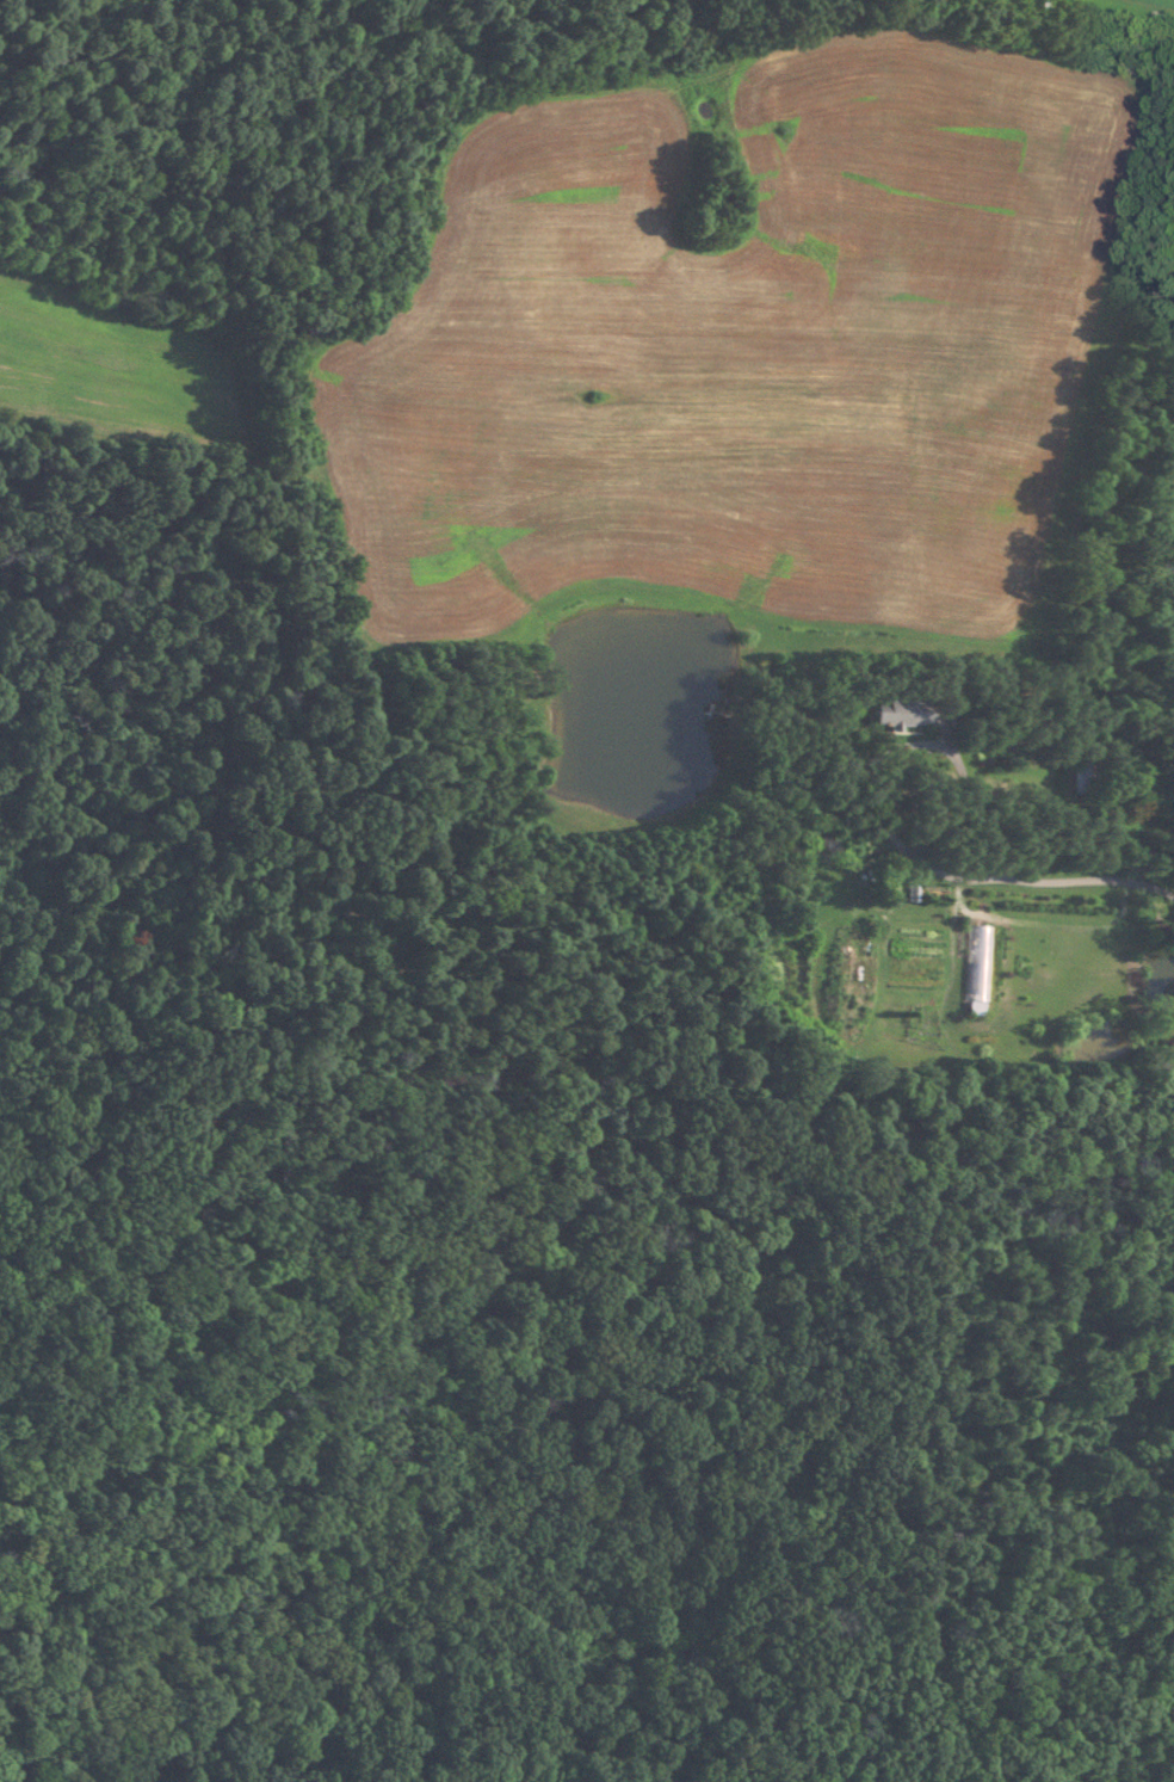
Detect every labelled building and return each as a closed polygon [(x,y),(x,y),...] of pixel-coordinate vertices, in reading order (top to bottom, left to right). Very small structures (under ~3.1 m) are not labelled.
[(922,699),(863,700),(863,726),(923,725),(922,699)] [(1068,792),(1086,792),(1086,762),(1068,762),(1068,792)] [(986,926),(963,925),(959,1013),(981,1014),(986,926)]
